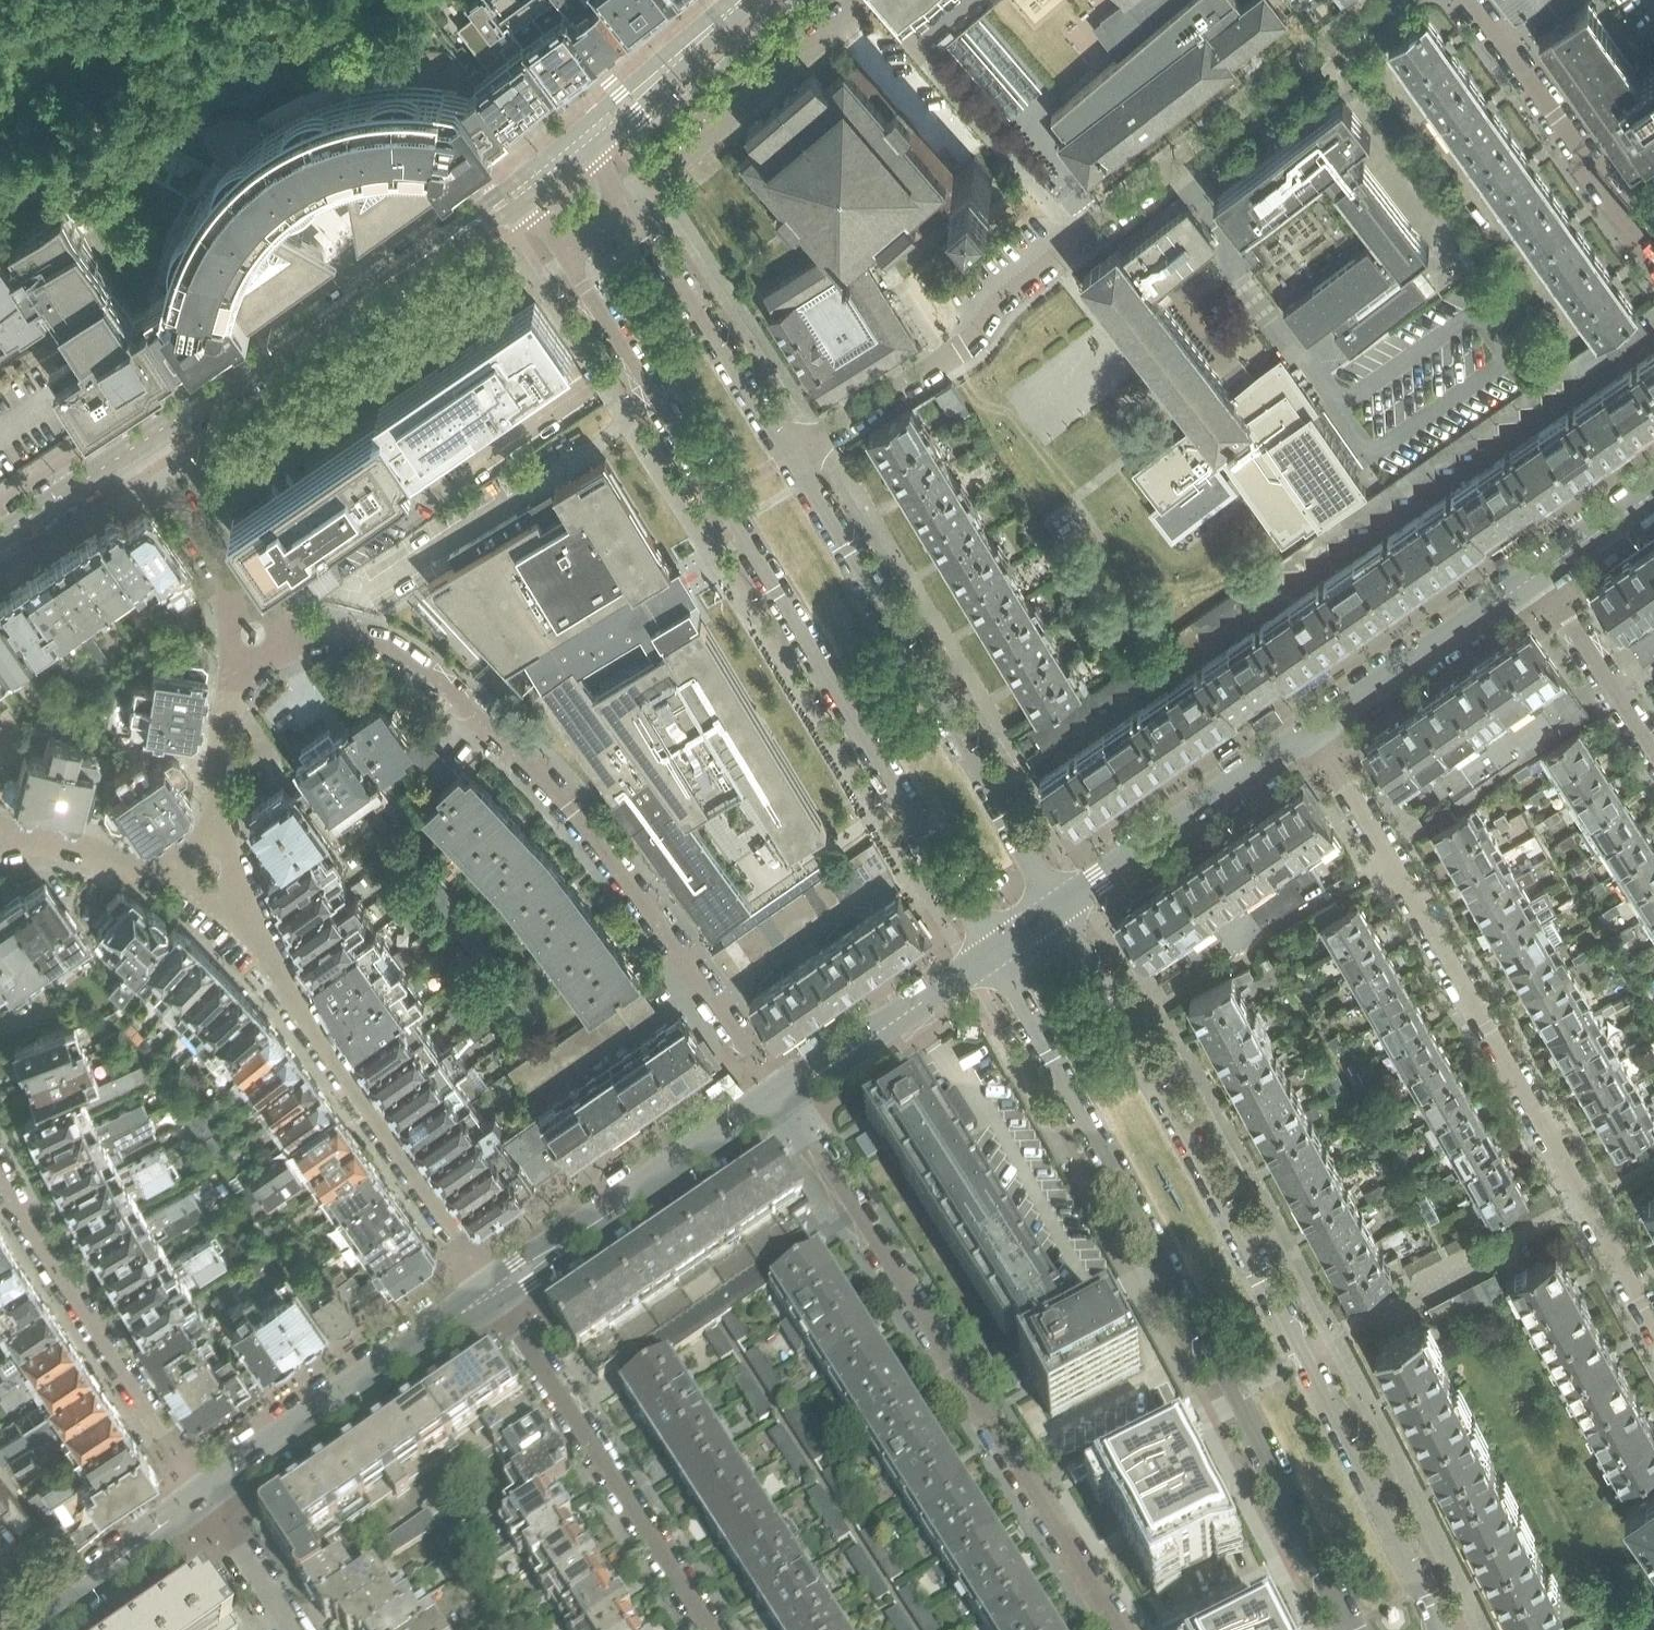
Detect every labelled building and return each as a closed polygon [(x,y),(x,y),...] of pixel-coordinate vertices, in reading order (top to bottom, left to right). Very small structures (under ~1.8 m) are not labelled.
[(570,18),(557,0),(532,0),(527,3),(525,0),(496,0),(495,1),(494,0),(470,0),(478,11),(493,31),(510,18),(561,88),(580,73),(583,71),(599,59),(570,18)] [(603,0),(557,0),(570,18),(599,59),(601,58),(631,34),(603,0)] [(665,8),(675,0),(603,0),(631,34),(665,8)] [(924,0),(885,0),(903,21),(907,18),(908,18),(909,17),(906,15),(924,0)] [(1287,19),(1274,2),(1276,0),(1252,0),(1243,7),(1238,0),(1124,0),(1149,33),(1052,116),(1064,131),(1065,130),(1069,135),(1060,142),(1060,143),(1061,143),(1079,165),(1078,165),(1079,167),(1079,166),(1089,179),(1236,66),(1232,61),(1287,19)] [(1306,0),(1287,0),(1296,12),(1308,3),(1306,0)] [(1530,0),(1509,0),(1517,11),(1530,0)] [(1640,78),(1587,2),(1540,35),(1631,167),(1653,152),(1653,69),(1640,78)] [(561,88),(510,18),(493,31),(478,11),(459,26),(492,69),(486,73),(481,66),(478,65),(477,66),(476,67),(469,72),(512,130),(514,128),(522,122),(528,116),(545,102),(561,90),(560,89),(561,89),(561,88)] [(1470,75),(1449,46),(1427,16),(1390,42),(1432,102),(1470,75)] [(321,245),(298,232),(269,216),(275,210),(280,204),(287,198),(299,187),(304,183),(324,171),(330,168),(339,164),(347,160),(357,216),(359,221),(362,225),(366,228),(371,229),(376,228),(381,226),(448,178),(450,179),(471,162),(478,160),(485,157),(491,151),(495,145),(497,142),(512,130),(469,72),(458,57),(457,58),(454,56),(446,52),(438,51),(430,50),(422,52),(419,53),(413,57),(407,62),(402,69),(400,75),(398,85),(390,86),(369,88),(349,92),(348,90),(345,88),(341,88),(338,90),(336,93),(336,96),(327,99),(321,102),(309,107),(303,109),(285,119),(271,128),(260,122),(257,121),(253,120),(248,118),(245,117),(240,116),(237,116),(234,116),(230,116),(226,116),(222,117),(218,118),(214,119),(211,121),(208,124),(206,128),(205,131),(205,136),(206,140),(207,143),(209,147),(211,150),(214,153),(216,155),(218,158),(221,160),(228,165),(218,177),(212,184),(209,183),(206,184),(203,186),(202,189),(202,193),(204,195),(194,212),(185,230),(181,239),(174,259),(168,285),(167,295),(149,307),(135,316),(127,304),(65,209),(13,243),(24,260),(17,265),(47,312),(57,306),(85,349),(51,372),(58,383),(64,380),(92,423),(185,362),(204,350),(201,345),(220,332),(226,336),(254,319),(252,317),(320,269),(324,265),(326,261),(326,258),(326,253),(324,249),(321,245)] [(825,400),(917,342),(865,261),(880,248),(887,256),(917,231),(910,223),(947,191),(904,141),(911,135),(896,117),(889,123),(846,73),(827,89),(814,74),(798,87),(799,89),(792,95),(791,94),(785,99),(786,100),(782,103),(778,107),(777,106),(771,111),(772,112),(764,119),(763,117),(748,131),(760,146),(741,162),(785,212),(777,218),(793,236),(800,230),(823,257),(766,292),(778,311),(771,315),(810,377),(811,377),(825,400)] [(1511,134),(1490,105),(1470,75),(1432,102),(1473,160),(1511,134)] [(1426,295),(1411,275),(1409,277),(1403,269),(1430,248),(1429,246),(1428,247),(1364,164),(1365,163),(1364,162),(1362,163),(1352,149),(1369,136),(1370,137),(1371,136),(1343,100),(1342,101),(1343,102),(1278,152),(1215,199),(1243,235),(1244,234),(1243,233),(1330,166),(1340,180),(1336,183),(1338,184),(1386,245),(1374,254),(1368,246),(1284,311),(1308,342),(1333,322),(1339,331),(1335,334),(1351,354),(1426,295)] [(1552,192),(1532,163),(1511,134),(1473,160),(1514,218),(1552,192)] [(993,178),(975,157),(954,175),(972,196),(993,178)] [(1595,252),(1573,222),(1552,192),(1514,218),(1557,278),(1595,252)] [(1215,466),(1225,458),(1283,543),(1305,527),(1307,530),(1366,489),(1313,412),(1317,409),(1281,359),(1232,396),(1152,291),(1215,243),(1188,208),(1125,257),(1119,249),(1084,276),(1100,296),(1103,300),(1102,300),(1197,424),(1136,471),(1162,505),(1154,511),(1173,537),(1233,489),(1215,466)] [(47,312),(17,265),(0,240),(0,343),(47,312)] [(1637,311),(1616,281),(1595,252),(1557,278),(1599,338),(1635,312),(1637,311)] [(415,463),(573,355),(535,301),(461,352),(460,352),(461,353),(442,365),(441,366),(379,408),(385,416),(415,463)] [(1648,331),(1635,312),(1599,338),(1555,369),(1559,375),(1563,376),(1586,374),(1648,331)] [(1637,364),(1641,369),(1636,373),(1632,368),(1603,388),(1637,437),(1641,435),(1645,438),(1653,432),(1653,353),(1637,364)] [(1564,389),(1563,376),(1559,375),(1555,369),(1533,384),(1537,390),(1541,391),(1564,389)] [(966,403),(952,382),(936,392),(949,413),(966,403)] [(1543,404),(1541,391),(1537,390),(1533,384),(1511,399),(1516,405),(1520,405),(1543,404)] [(1637,437),(1603,388),(1574,408),(1577,413),(1575,415),(1572,417),(1569,412),(1539,432),(1574,481),(1577,479),(1582,482),(1604,467),(1602,462),(1609,457),(1614,460),(1635,445),(1634,440),(1637,437)] [(1521,418),(1520,405),(1516,405),(1511,399),(1490,414),(1494,420),(1498,420),(1521,418)] [(888,463),(934,434),(916,405),(870,434),(888,463)] [(1500,433),(1498,420),(1494,420),(1490,414),(1468,429),(1473,436),(1477,435),(1500,433)] [(280,568),(421,472),(415,463),(385,416),(234,520),(233,521),(245,539),(269,574),(270,575),(280,568)] [(1574,481),(1539,432),(1510,452),(1514,458),(1511,459),(1509,461),(1505,456),(1478,475),(1512,524),(1546,501),(1550,504),(1572,489),(1570,484),(1574,481)] [(969,503),(951,473),(931,440),(936,437),(934,434),(888,463),(927,528),(969,503)] [(829,827),(702,617),(696,621),(695,618),(701,614),(692,599),(678,608),(659,576),(673,568),(606,458),(571,480),(570,479),(557,487),(569,508),(543,523),(540,517),(539,516),(525,525),(518,513),(503,522),(450,554),(457,565),(429,582),(525,684),(526,683),(517,673),(529,655),(545,683),(536,689),(623,807),(625,805),(636,820),(634,822),(713,932),(752,905),(751,903),(763,894),(744,868),(732,877),(687,816),(736,787),(739,793),(754,784),(793,848),(829,827)] [(1512,524),(1478,475),(1452,493),(1455,498),(1450,502),(1447,497),(1418,517),(1452,565),(1456,563),(1460,567),(1482,552),(1480,547),(1488,542),(1492,544),(1513,530),(1512,524)] [(1392,508),(1391,495),(1388,495),(1383,488),(1361,503),(1366,510),(1370,510),(1392,508)] [(1005,565),(987,534),(969,503),(927,528),(965,591),(1005,565)] [(1371,523),(1370,510),(1366,510),(1361,503),(1339,519),(1344,525),(1348,525),(1371,523)] [(142,514),(124,526),(159,575),(161,579),(171,572),(173,575),(181,586),(192,577),(184,565),(167,540),(161,531),(160,531),(152,519),(152,518),(142,514)] [(1452,565),(1418,517),(1388,537),(1392,543),(1389,544),(1387,546),(1383,541),(1354,561),(1390,614),(1394,611),(1395,612),(1418,596),(1416,591),(1424,586),(1428,589),(1450,574),(1448,568),(1452,565)] [(1349,538),(1348,525),(1344,525),(1339,519),(1319,533),(1323,540),(1327,540),(1349,538)] [(159,575),(124,526),(120,521),(114,520),(105,525),(105,532),(105,533),(99,537),(138,593),(142,599),(155,591),(148,582),(159,575)] [(138,593),(99,537),(96,533),(87,539),(78,545),(71,550),(112,611),(138,593)] [(1328,553),(1327,540),(1323,540),(1319,533),(1296,549),(1301,555),(1305,555),(1328,553)] [(1647,549),(1591,587),(1629,641),(1642,661),(1641,661),(1643,664),(1644,663),(1653,656),(1653,559),(1647,549)] [(112,611),(71,550),(62,556),(53,562),(45,568),(87,628),(112,611)] [(1390,614),(1354,561),(1324,582),(1328,587),(1323,590),(1319,585),(1290,606),(1324,655),(1328,652),(1332,656),(1354,641),(1352,636),(1360,630),(1364,634),(1386,618),(1386,617),(1390,614)] [(333,563),(309,580),(320,596),(344,579),(333,563)] [(1042,626),(1024,596),(1005,565),(965,591),(1002,652),(1042,626)] [(118,672),(87,628),(45,568),(21,585),(62,645),(79,633),(111,678),(118,672)] [(21,585),(12,591),(11,591),(3,597),(0,599),(0,610),(36,662),(62,645),(21,585)] [(1242,612),(1241,599),(1237,600),(1233,593),(1211,608),(1215,615),(1220,614),(1242,612)] [(1324,655),(1290,606),(1261,626),(1264,631),(1262,633),(1259,635),(1256,629),(1229,648),(1263,697),(1297,674),(1301,678),(1322,663),(1320,658),(1324,655)] [(1221,627),(1220,614),(1215,615),(1211,608),(1190,623),(1194,629),(1198,629),(1221,627)] [(0,610),(0,664),(11,680),(36,662),(0,610)] [(1199,642),(1198,629),(1194,629),(1190,623),(1168,638),(1173,644),(1177,644),(1199,642)] [(1091,693),(1071,661),(1064,665),(1042,626),(1002,652),(1039,713),(1079,689),(1083,697),(1091,693)] [(1589,714),(1530,630),(1475,668),(1527,742),(1534,752),(1577,726),(1576,724),(1589,714)] [(1263,697),(1229,648),(1202,667),(1206,672),(1201,675),(1197,670),(1168,691),(1202,740),(1206,737),(1210,741),(1232,725),(1230,720),(1263,697)] [(1156,672),(1155,659),(1151,659),(1147,653),(1127,666),(1129,669),(1132,674),(1134,674),(1156,672)] [(205,675),(206,668),(207,667),(201,661),(188,659),(181,663),(178,674),(152,670),(150,684),(133,681),(130,696),(201,706),(206,676),(205,675)] [(0,664),(0,687),(11,680),(0,664)] [(1527,742),(1475,668),(1420,706),(1458,760),(1470,752),(1490,781),(1520,760),(1514,750),(1527,742)] [(1135,687),(1134,674),(1132,674),(1129,669),(1105,684),(1109,689),(1112,689),(1135,687)] [(1114,702),(1112,689),(1109,689),(1105,684),(1091,693),(1083,697),(1088,704),(1091,703),(1114,702)] [(1202,740),(1168,691),(1139,711),(1142,716),(1137,720),(1134,714),(1104,735),(1138,784),(1142,781),(1147,785),(1169,770),(1167,764),(1174,759),(1178,763),(1200,748),(1198,742),(1202,740)] [(201,706),(130,696),(123,695),(120,713),(124,714),(121,733),(132,729),(134,734),(138,735),(142,732),(144,732),(166,735),(166,736),(168,736),(168,735),(189,739),(189,738),(196,734),(201,706)] [(1092,717),(1091,703),(1088,704),(1083,697),(1061,711),(1067,719),(1070,719),(1092,717)] [(413,745),(404,734),(396,723),(401,720),(394,710),(389,713),(382,703),(379,706),(378,705),(369,711),(370,712),(358,721),(360,724),(352,731),(349,727),(344,731),(375,774),(386,789),(393,784),(386,774),(396,767),(395,766),(406,758),(402,754),(414,746),(413,745)] [(1458,760),(1420,706),(1365,745),(1403,798),(1430,780),(1441,796),(1449,791),(1459,805),(1479,791),(1458,760)] [(1282,720),(1278,714),(1278,715),(1274,710),(1256,723),(1260,728),(1259,728),(1263,733),(1282,720)] [(1071,731),(1070,719),(1067,719),(1061,711),(1042,723),(1049,735),(1071,731)] [(1044,750),(1071,731),(1049,735),(1042,723),(1031,730),(1044,750)] [(386,789),(375,774),(344,731),(335,737),(330,730),(316,740),(367,812),(383,835),(392,829),(382,814),(386,811),(399,824),(410,814),(386,789)] [(1555,781),(1596,755),(1580,730),(1539,756),(1555,781)] [(1138,784),(1104,735),(1075,755),(1079,760),(1074,764),(1070,759),(1040,779),(1044,784),(1043,785),(1051,797),(1051,798),(1072,828),(1081,830),(1105,814),(1103,808),(1110,804),(1115,807),(1137,792),(1135,787),(1138,784)] [(415,768),(436,748),(425,736),(413,745),(414,746),(402,754),(406,758),(415,768)] [(1032,741),(1028,736),(1022,740),(1025,745),(1032,741)] [(46,808),(61,740),(48,738),(43,759),(25,754),(18,781),(11,779),(5,783),(3,791),(7,798),(13,799),(13,802),(18,807),(28,809),(35,807),(36,806),(46,808)] [(1250,747),(1243,738),(1225,751),(1231,760),(1250,747)] [(80,816),(92,768),(97,766),(99,761),(95,757),(77,753),(80,743),(61,740),(46,808),(57,810),(57,811),(63,816),(62,817),(72,819),(72,818),(79,816),(80,816)] [(367,812),(316,740),(302,750),(307,757),(298,764),(310,781),(310,782),(342,829),(367,812)] [(1569,803),(1610,778),(1596,755),(1555,781),(1569,803)] [(189,802),(179,784),(185,781),(186,772),(185,772),(179,763),(171,760),(164,765),(163,764),(150,773),(139,758),(125,768),(167,826),(188,812),(190,802),(189,802)] [(1533,772),(1528,764),(1516,772),(1521,779),(1533,772)] [(167,826),(125,768),(114,776),(124,791),(110,801),(111,802),(105,806),(104,806),(104,815),(110,824),(110,825),(119,827),(125,823),(137,839),(137,840),(146,841),(167,826)] [(456,839),(497,802),(473,777),(468,782),(460,774),(442,792),(446,797),(427,814),(430,818),(433,814),(456,839)] [(1584,827),(1625,801),(1610,778),(1569,803),(1584,827)] [(342,829),(310,782),(298,790),(290,795),(284,787),(268,799),(307,854),(330,838),(342,829)] [(1534,803),(1547,794),(1543,788),(1542,786),(1529,795),(1534,803)] [(1311,862),(1342,841),(1321,811),(1321,812),(1304,788),(1242,831),(1293,905),(1326,886),(1311,864),(1311,862)] [(307,854),(268,799),(254,809),(260,817),(252,823),(272,851),(265,856),(264,856),(263,863),(274,877),(307,854)] [(1456,817),(1447,801),(1425,813),(1434,830),(1456,817)] [(1599,850),(1640,824),(1625,801),(1584,827),(1599,850)] [(549,857),(523,829),(497,802),(456,839),(479,864),(476,867),(479,871),(481,873),(484,869),(507,893),(549,857)] [(1476,806),(1456,817),(1434,830),(1433,831),(1441,846),(1444,845),(1448,853),(1489,829),(1476,806)] [(1550,825),(1563,817),(1559,810),(1545,818),(1550,825)] [(1493,818),(1497,824),(1507,819),(1503,812),(1493,818)] [(1510,824),(1507,819),(1497,824),(1500,830),(1510,824)] [(1653,848),(1653,847),(1640,824),(1599,850),(1614,873),(1653,848)] [(1459,877),(1502,852),(1489,829),(1448,853),(1452,860),(1450,862),(1459,877)] [(1293,905),(1242,831),(1179,875),(1233,953),(1260,926),(1263,922),(1293,905)] [(1565,848),(1578,840),(1573,833),(1560,841),(1565,848)] [(285,901),(340,862),(344,859),(330,838),(307,854),(274,877),(270,879),(285,901)] [(399,849),(404,857),(416,849),(410,841),(399,849)] [(873,842),(859,852),(874,874),(888,864),(873,842)] [(1653,880),(1653,848),(1614,873),(1629,896),(1653,880)] [(422,858),(416,849),(404,857),(411,866),(422,858)] [(874,874),(859,852),(849,860),(863,881),(874,874)] [(1474,898),(1516,875),(1502,852),(1459,877),(1468,892),(1470,891),(1474,898)] [(1580,871),(1593,863),(1588,856),(1575,864),(1580,871)] [(550,950),(595,917),(549,857),(507,893),(526,919),(523,921),(526,925),(529,923),(550,950)] [(428,866),(427,865),(422,858),(411,866),(416,874),(428,866)] [(1530,858),(1520,864),(1523,870),(1533,865),(1533,864),(1530,858)] [(863,881),(849,860),(837,867),(852,889),(863,881)] [(295,925),(341,892),(345,888),(338,878),(347,872),(340,862),(285,901),(280,904),(295,925)] [(1533,865),(1523,870),(1527,876),(1537,870),(1533,864),(1533,865)] [(852,889),(837,867),(826,875),(841,897),(852,889)] [(1536,893),(1527,876),(1523,870),(1516,875),(1474,898),(1479,906),(1476,908),(1485,923),(1536,893)] [(440,883),(434,874),(422,882),(428,891),(440,883)] [(841,897),(826,875),(815,883),(830,904),(841,897)] [(1233,953),(1179,875),(1118,917),(1136,943),(1155,971),(1167,992),(1224,961),(1233,953)] [(1594,894),(1607,887),(1603,880),(1590,888),(1594,894)] [(1653,913),(1653,880),(1629,896),(1644,920),(1653,913)] [(19,896),(4,907),(45,967),(63,956),(68,963),(72,961),(79,973),(91,964),(84,953),(90,949),(86,942),(68,916),(70,915),(70,912),(69,910),(66,909),(64,910),(45,883),(25,897),(19,896)] [(434,900),(445,891),(440,883),(428,891),(434,900)] [(830,904),(815,883),(804,891),(819,912),(830,904)] [(451,899),(445,891),(434,900),(439,906),(451,899)] [(819,912),(804,891),(793,898),(807,920),(819,912)] [(125,955),(139,967),(170,933),(164,927),(165,926),(165,921),(153,911),(148,911),(147,912),(130,896),(129,898),(123,893),(118,892),(107,905),(108,910),(110,912),(98,926),(101,929),(99,931),(104,935),(108,935),(112,939),(108,944),(123,957),(125,955)] [(306,949),(358,911),(363,907),(356,897),(348,902),(341,892),(295,925),(290,928),(306,949)] [(1500,945),(1559,910),(1556,905),(1546,911),(1536,893),(1485,923),(1494,938),(1496,937),(1500,945)] [(901,956),(929,937),(916,919),(915,920),(901,900),(901,899),(900,896),(842,936),(871,977),(876,973),(875,972),(882,967),(883,968),(893,961),(892,960),(896,957),(901,954),(901,956)] [(807,920),(793,898),(781,906),(796,928),(807,920)] [(445,915),(457,907),(451,899),(439,906),(445,915)] [(1373,929),(1359,904),(1344,912),(1337,900),(1315,913),(1336,950),(1373,929)] [(1600,923),(1622,910),(1618,903),(1604,911),(1605,911),(1596,917),(1600,923)] [(796,928),(781,906),(770,914),(785,936),(796,928)] [(4,907),(0,909),(0,989),(3,987),(14,1003),(52,978),(45,967),(4,907)] [(450,922),(462,914),(457,907),(445,915),(450,922)] [(1555,944),(1549,932),(1556,927),(1553,922),(1563,917),(1559,910),(1500,945),(1505,952),(1502,954),(1511,969),(1555,944)] [(316,973),(368,936),(360,925),(366,922),(358,911),(306,949),(301,952),(316,973)] [(1644,920),(1653,936),(1653,913),(1644,920)] [(466,920),(462,914),(450,922),(454,928),(466,920)] [(785,936),(770,914),(759,922),(774,943),(785,936)] [(639,979),(617,948),(595,917),(550,950),(570,977),(567,980),(571,985),(574,983),(594,1010),(591,1013),(592,1014),(636,981),(639,979)] [(774,943),(759,922),(748,929),(763,951),(774,943)] [(151,993),(196,944),(176,927),(170,933),(139,967),(124,984),(117,978),(107,990),(119,1001),(132,986),(136,989),(140,985),(151,993)] [(1624,941),(1637,934),(1632,927),(1619,935),(1624,941)] [(460,937),(466,945),(478,937),(472,928),(460,937)] [(763,951),(748,929),(737,937),(752,959),(763,951)] [(1387,954),(1373,929),(1336,950),(1350,975),(1387,954)] [(327,1001),(393,955),(376,931),(368,936),(316,973),(313,976),(327,1001)] [(865,981),(871,977),(842,936),(782,978),(810,1019),(835,1002),(834,1000),(838,997),(842,995),(843,996),(858,986),(857,984),(864,980),(865,981)] [(472,953),(483,944),(478,937),(466,945),(472,953)] [(752,959),(737,937),(727,944),(741,966),(752,959)] [(165,1013),(213,962),(196,944),(151,993),(159,1000),(155,1005),(165,1013)] [(477,960),(488,951),(483,944),(472,953),(477,960)] [(741,966),(727,944),(713,954),(729,975),(741,966)] [(1527,991),(1568,967),(1555,944),(1511,969),(1520,984),(1522,983),(1527,991)] [(1586,957),(1595,951),(1591,945),(1572,957),(1576,963),(1586,957)] [(1639,964),(1652,957),(1647,949),(1634,958),(1639,964)] [(483,968),(494,960),(488,951),(477,960),(483,968)] [(1401,978),(1387,954),(1350,975),(1364,1000),(1401,978)] [(341,1025),(409,977),(393,955),(327,1001),(333,1012),(341,1025)] [(1589,963),(1586,957),(1576,963),(1579,969),(1589,963)] [(1639,964),(1634,958),(1624,963),(1627,968),(1631,969),(1639,964)] [(488,975),(500,967),(494,960),(483,968),(488,975)] [(184,1026),(232,981),(213,962),(165,1013),(171,1019),(175,1016),(184,1026)] [(1297,973),(1305,968),(1303,963),(1294,968),(1297,973)] [(504,974),(500,967),(488,975),(493,983),(504,974)] [(1537,1015),(1582,989),(1568,967),(1527,991),(1531,998),(1529,1000),(1537,1015)] [(1269,1043),(1249,1007),(1237,984),(1254,975),(1250,968),(1234,976),(1234,975),(1190,999),(1227,1066),(1269,1043)] [(418,971),(409,977),(341,1025),(356,1049),(357,1049),(407,1014),(425,1001),(417,990),(426,983),(418,971)] [(810,1019),(782,978),(750,1000),(752,1004),(753,1004),(768,1024),(780,1040),(810,1019)] [(1415,1003),(1401,978),(1364,1000),(1378,1024),(1415,1003)] [(195,1049),(250,1001),(232,981),(184,1026),(193,1036),(188,1040),(195,1049)] [(1314,996),(1307,984),(1299,989),(1306,1000),(1314,996)] [(507,1002),(518,993),(513,986),(501,994),(507,1002)] [(624,1014),(647,997),(639,986),(616,1002),(624,1014)] [(1553,1037),(1595,1013),(1582,989),(1537,1015),(1546,1030),(1549,1029),(1553,1037)] [(512,1010),(524,1001),(518,993),(507,1002),(512,1010)] [(631,1024),(655,1008),(647,997),(624,1014),(628,1020),(631,1024)] [(1612,1003),(1609,997),(1599,1002),(1602,1008),(1612,1003)] [(222,1058),(267,1021),(259,1010),(250,1001),(195,1049),(203,1057),(208,1053),(217,1062),(222,1058)] [(518,1018),(529,1009),(524,1001),(512,1010),(518,1018)] [(595,1043),(628,1020),(624,1014),(616,1002),(583,1025),(595,1043)] [(1429,1027),(1415,1003),(1378,1024),(1392,1049),(1429,1027)] [(1615,1008),(1612,1003),(1602,1008),(1606,1014),(1615,1008)] [(523,1025),(535,1017),(529,1009),(518,1018),(523,1025)] [(1329,1019),(1323,1009),(1314,1014),(1320,1025),(1329,1019)] [(448,1026),(461,1017),(456,1010),(443,1019),(448,1026)] [(1564,1060),(1608,1035),(1595,1013),(1553,1037),(1557,1044),(1555,1046),(1564,1060)] [(371,1070),(422,1034),(407,1014),(357,1049),(371,1070)] [(680,1015),(610,1063),(643,1110),(714,1061),(686,1021),(685,1022),(680,1015)] [(982,1022),(976,1021),(959,1019),(958,1032),(980,1035),(982,1022)] [(239,1080),(285,1042),(283,1040),(267,1021),(222,1058),(239,1080)] [(144,1036),(128,1022),(125,1027),(131,1036),(136,1044),(144,1036)] [(595,1043),(583,1025),(560,1042),(572,1059),(595,1043)] [(26,1077),(96,1050),(90,1033),(76,1038),(72,1026),(13,1048),(21,1068),(22,1068),(26,1077)] [(105,1046),(131,1036),(125,1027),(101,1038),(105,1046)] [(1444,1052),(1429,1027),(1392,1049),(1406,1073),(1444,1052)] [(1338,1033),(1327,1039),(1333,1049),(1344,1044),(1338,1033)] [(387,1093),(438,1057),(422,1034),(371,1070),(387,1093)] [(1579,1083),(1621,1058),(1608,1035),(1564,1060),(1573,1076),(1575,1075),(1579,1083)] [(144,1054),(152,1046),(144,1038),(136,1046),(144,1054)] [(253,1101),(301,1063),(285,1042),(239,1080),(253,1101)] [(572,1059),(560,1042),(540,1056),(537,1051),(534,1053),(549,1075),(572,1059)] [(1305,1109),(1284,1071),(1269,1043),(1227,1066),(1262,1132),(1305,1109)] [(1629,1054),(1638,1049),(1635,1043),(1625,1048),(1629,1054)] [(402,1114),(469,1067),(454,1045),(438,1057),(387,1093),(402,1114)] [(1642,1055),(1638,1049),(1629,1054),(1632,1060),(1642,1055)] [(96,1084),(90,1068),(102,1064),(96,1050),(26,1077),(30,1088),(29,1089),(35,1105),(19,1111),(21,1116),(79,1092),(89,1087),(96,1084)] [(1457,1076),(1444,1052),(1406,1073),(1420,1097),(1457,1076)] [(549,1075),(534,1053),(510,1069),(525,1091),(549,1075)] [(162,1067),(156,1058),(149,1063),(155,1072),(162,1067)] [(1590,1106),(1634,1081),(1621,1058),(1579,1083),(1584,1090),(1581,1091),(1590,1106)] [(1353,1062),(1344,1067),(1348,1074),(1357,1069),(1353,1062)] [(84,1104),(148,1076),(139,1063),(96,1084),(89,1087),(93,1094),(82,1099),(79,1092),(21,1116),(27,1126),(26,1126),(25,1132),(29,1139),(34,1140),(89,1116),(84,1104)] [(268,1123),(318,1086),(301,1063),(253,1101),(268,1123)] [(475,1063),(469,1067),(402,1114),(417,1136),(469,1100),(490,1085),(475,1063)] [(572,1159),(643,1110),(610,1063),(540,1112),(541,1114),(557,1136),(572,1159)] [(1357,1086),(1364,1082),(1357,1070),(1350,1074),(1357,1086)] [(175,1083),(168,1075),(162,1081),(169,1088),(175,1083)] [(1472,1101),(1457,1076),(1420,1097),(1434,1122),(1472,1101)] [(1347,1087),(1343,1080),(1337,1084),(1340,1090),(1347,1087)] [(1606,1128),(1648,1104),(1634,1081),(1590,1106),(1599,1122),(1601,1121),(1606,1128)] [(1059,1306),(962,1153),(957,1145),(977,1133),(955,1099),(936,1111),(920,1086),(921,1086),(920,1084),(865,1119),(1006,1342),(992,1351),(1004,1370),(1019,1361),(1050,1420),(1142,1371),(1111,1313),(1109,1314),(1110,1315),(1075,1334),(1068,1323),(1071,1318),(1067,1313),(1063,1314),(1059,1308),(1059,1306)] [(285,1143),(333,1108),(318,1086),(268,1123),(282,1144),(285,1143)] [(721,1107),(735,1097),(730,1090),(716,1100),(721,1107)] [(1403,1107),(1412,1102),(1410,1097),(1401,1102),(1403,1107)] [(432,1157),(484,1121),(469,1100),(417,1136),(432,1157)] [(47,1165),(147,1114),(141,1101),(93,1125),(89,1116),(34,1140),(34,1141),(35,1141),(47,1165)] [(1448,1147),(1486,1125),(1472,1101),(1434,1122),(1427,1127),(1425,1127),(1439,1152),(1448,1147)] [(1653,1131),(1653,1116),(1648,1104),(1606,1128),(1610,1136),(1608,1137),(1617,1153),(1653,1131)] [(195,1115),(189,1105),(181,1111),(188,1121),(195,1115)] [(263,1192),(350,1131),(333,1108),(285,1143),(291,1151),(235,1190),(245,1205),(263,1192)] [(1340,1175),(1320,1138),(1305,1109),(1262,1132),(1298,1198),(1340,1175)] [(199,1112),(195,1115),(188,1121),(201,1140),(213,1132),(199,1112)] [(448,1180),(500,1144),(494,1135),(498,1132),(495,1129),(503,1123),(496,1113),(484,1121),(432,1157),(448,1180)] [(110,1161),(105,1152),(154,1127),(147,1114),(47,1165),(52,1174),(51,1174),(50,1179),(50,1180),(53,1187),(54,1187),(59,1188),(110,1161)] [(519,1163),(557,1136),(541,1114),(531,1122),(500,1144),(448,1180),(463,1202),(519,1163)] [(1343,1126),(1339,1117),(1332,1120),(1336,1130),(1343,1126)] [(1425,1127),(1427,1127),(1424,1122),(1415,1127),(1418,1132),(1425,1127)] [(1500,1150),(1486,1125),(1448,1147),(1462,1171),(1500,1150)] [(1367,1126),(1359,1130),(1363,1138),(1371,1133),(1367,1126)] [(318,1189),(367,1155),(350,1131),(263,1192),(274,1207),(312,1181),(318,1189)] [(534,1185),(572,1159),(557,1136),(519,1163),(534,1185)] [(72,1212),(170,1159),(163,1146),(116,1172),(110,1161),(59,1188),(59,1189),(60,1189),(72,1212)] [(1514,1175),(1500,1150),(1462,1171),(1477,1196),(1514,1175)] [(209,1165),(201,1151),(191,1157),(199,1171),(209,1165)] [(334,1212),(383,1178),(367,1155),(318,1189),(334,1212)] [(734,1314),(773,1288),(818,1260),(792,1221),(808,1210),(809,1211),(810,1210),(802,1199),(804,1198),(774,1155),(548,1311),(578,1354),(579,1353),(598,1380),(614,1369),(627,1390),(669,1363),(666,1360),(722,1322),(734,1314)] [(139,1208),(132,1197),(177,1172),(170,1159),(72,1212),(77,1221),(77,1222),(76,1227),(75,1227),(80,1235),(80,1234),(85,1236),(139,1208)] [(486,1219),(534,1185),(519,1163),(463,1202),(474,1217),(486,1219)] [(1437,1186),(1454,1176),(1451,1171),(1435,1181),(1437,1186)] [(1376,1241),(1356,1203),(1340,1175),(1298,1198),(1333,1263),(1376,1241)] [(1528,1200),(1514,1175),(1477,1196),(1491,1222),(1528,1200)] [(353,1239),(402,1205),(383,1178),(334,1212),(353,1239)] [(1384,1192),(1380,1184),(1364,1193),(1368,1201),(1384,1192)] [(99,1258),(197,1201),(206,1196),(199,1185),(190,1190),(189,1188),(143,1217),(139,1208),(85,1236),(86,1236),(99,1258)] [(1459,1206),(1468,1201),(1466,1196),(1457,1201),(1459,1206)] [(1645,1203),(1653,1220),(1653,1198),(1645,1203)] [(164,1252),(158,1242),(204,1213),(197,1201),(99,1258),(104,1268),(104,1269),(103,1274),(107,1281),(112,1282),(164,1252)] [(368,1262),(418,1227),(402,1205),(353,1239),(368,1262)] [(1481,1226),(1479,1221),(1469,1226),(1472,1231),(1481,1226)] [(280,1235),(271,1222),(261,1229),(270,1242),(280,1235)] [(354,1309),(417,1265),(430,1257),(431,1247),(419,1228),(418,1227),(368,1262),(376,1272),(360,1284),(352,1273),(347,1276),(337,1284),(354,1309)] [(10,1248),(0,1232),(0,1254),(10,1248)] [(179,1273),(177,1269),(181,1266),(184,1270),(214,1250),(220,1246),(214,1236),(171,1262),(164,1252),(112,1282),(113,1283),(127,1306),(179,1273)] [(1350,1295),(1404,1266),(1398,1255),(1387,1261),(1376,1241),(1333,1263),(1350,1295)] [(18,1261),(10,1248),(0,1254),(0,1292),(27,1275),(18,1261)] [(325,1328),(302,1297),(283,1269),(280,1271),(264,1248),(245,1261),(251,1271),(302,1344),(325,1328)] [(193,1296),(187,1287),(222,1262),(214,1250),(184,1270),(189,1277),(184,1280),(179,1273),(127,1306),(133,1314),(132,1315),(131,1320),(138,1331),(189,1299),(193,1296)] [(1594,1320),(1576,1286),(1557,1251),(1511,1276),(1512,1277),(1548,1345),(1594,1320)] [(859,1320),(839,1289),(820,1258),(818,1260),(773,1288),(791,1316),(787,1319),(791,1325),(795,1323),(812,1349),(859,1320)] [(337,1284),(347,1276),(342,1269),(332,1276),(337,1284)] [(302,1344),(251,1271),(231,1285),(281,1359),(302,1344)] [(1507,1298),(1494,1273),(1483,1278),(1496,1303),(1507,1298)] [(281,1359),(231,1285),(224,1274),(201,1290),(216,1312),(223,1322),(259,1375),(281,1359)] [(42,1297),(27,1275),(0,1292),(0,1324),(42,1297)] [(354,1309),(337,1284),(332,1276),(331,1277),(331,1276),(319,1284),(317,1282),(304,1292),(330,1325),(354,1309)] [(1496,1303),(1483,1278),(1473,1284),(1486,1308),(1496,1303)] [(1486,1308),(1473,1284),(1462,1289),(1475,1314),(1486,1308)] [(1475,1314),(1462,1289),(1451,1295),(1464,1320),(1475,1314)] [(1464,1320),(1451,1295),(1440,1301),(1453,1325),(1464,1320)] [(58,1321),(42,1297),(0,1324),(0,1334),(3,1340),(5,1338),(14,1350),(58,1321)] [(146,1359),(204,1321),(189,1299),(138,1331),(130,1335),(146,1359)] [(1453,1325),(1440,1301),(1429,1306),(1442,1331),(1453,1325)] [(727,1330),(739,1322),(734,1314),(722,1322),(727,1330)] [(897,1379),(878,1349),(859,1320),(812,1349),(828,1375),(824,1378),(828,1385),(833,1383),(850,1409),(897,1379)] [(1631,1387),(1616,1358),(1594,1320),(1548,1345),(1586,1412),(1631,1387)] [(73,1345),(58,1321),(14,1350),(22,1362),(0,1377),(0,1393),(73,1345)] [(160,1381),(212,1346),(205,1336),(211,1332),(204,1321),(146,1359),(160,1381)] [(732,1338),(744,1330),(739,1322),(727,1330),(732,1338)] [(1470,1416),(1423,1323),(1377,1346),(1398,1388),(1394,1389),(1400,1401),(1404,1399),(1424,1440),(1470,1416)] [(737,1346),(749,1338),(744,1330),(732,1338),(737,1346)] [(723,1340),(717,1331),(706,1339),(711,1347),(723,1340)] [(728,1348),(723,1340),(711,1347),(716,1355),(728,1348)] [(90,1371),(73,1345),(0,1393),(0,1397),(7,1407),(30,1391),(40,1404),(90,1371)] [(174,1402),(233,1362),(225,1351),(218,1356),(212,1346),(160,1381),(174,1402)] [(721,1362),(732,1355),(728,1348),(716,1355),(721,1362)] [(763,1359),(757,1351),(745,1359),(751,1367),(763,1359)] [(411,1494),(407,1488),(459,1452),(473,1473),(497,1458),(542,1427),(497,1356),(491,1355),(485,1354),(264,1508),(261,1511),(260,1514),(260,1518),(261,1521),(302,1584),(352,1550),(341,1534),(394,1497),(398,1502),(411,1494)] [(768,1367),(763,1359),(751,1367),(756,1375),(768,1367)] [(247,1383),(233,1362),(174,1402),(185,1418),(196,1419),(247,1383)] [(708,1424),(690,1397),(695,1393),(691,1387),(686,1390),(669,1363),(627,1390),(623,1392),(662,1453),(708,1424)] [(772,1375),(768,1367),(756,1375),(761,1383),(772,1375)] [(746,1376),(741,1368),(730,1376),(735,1384),(746,1376)] [(106,1395),(90,1371),(40,1404),(48,1416),(16,1437),(0,1446),(0,1447),(9,1461),(106,1395)] [(777,1383),(772,1375),(761,1383),(766,1390),(777,1383)] [(752,1385),(746,1376),(735,1384),(741,1393),(752,1385)] [(935,1439),(915,1408),(897,1379),(850,1409),(866,1435),(862,1438),(866,1445),(871,1442),(887,1469),(935,1439)] [(783,1391),(777,1383),(766,1390),(771,1399),(783,1391)] [(745,1400),(757,1392),(752,1385),(741,1393),(745,1400)] [(1650,1421),(1631,1387),(1586,1412),(1623,1481),(1632,1476),(1644,1469),(1653,1464),(1653,1429),(1650,1421)] [(775,1405),(787,1398),(783,1391),(771,1399),(775,1405)] [(762,1400),(757,1392),(745,1400),(750,1408),(762,1400)] [(77,1449),(123,1420),(106,1395),(9,1461),(3,1465),(10,1474),(68,1436),(77,1449)] [(767,1408),(762,1400),(750,1408),(755,1416),(767,1408)] [(760,1423),(772,1415),(767,1408),(755,1416),(760,1423)] [(801,1420),(795,1411),(783,1418),(790,1427),(801,1420)] [(1517,1508),(1470,1416),(1424,1440),(1444,1480),(1441,1482),(1447,1493),(1450,1492),(1470,1532),(1517,1508)] [(1187,1417),(1085,1469),(1091,1480),(1075,1488),(1117,1570),(1156,1629),(1248,1629),(1255,1626),(1272,1618),(1279,1629),(1295,1629),(1187,1417)] [(89,1475),(137,1442),(123,1420),(77,1449),(73,1451),(79,1461),(28,1496),(30,1499),(38,1510),(83,1479),(79,1473),(84,1469),(89,1475)] [(806,1428),(801,1420),(790,1427),(795,1435),(806,1428)] [(747,1484),(729,1458),(734,1455),(729,1448),(725,1450),(708,1424),(662,1453),(701,1514),(747,1484)] [(513,1481),(558,1452),(542,1427),(497,1458),(513,1481)] [(811,1435),(806,1428),(795,1435),(800,1443),(811,1435)] [(786,1437),(780,1429),(768,1436),(774,1445),(786,1437)] [(816,1443),(811,1435),(800,1443),(804,1450),(816,1443)] [(791,1446),(786,1437),(774,1445),(779,1454),(791,1446)] [(972,1499),(953,1468),(935,1439),(887,1469),(903,1494),(899,1497),(904,1504),(908,1502),(925,1529),(972,1499)] [(1182,1440),(1096,1483),(1152,1593),(1238,1550),(1182,1440)] [(106,1501),(140,1479),(156,1470),(137,1442),(89,1475),(83,1479),(38,1510),(69,1547),(104,1518),(99,1512),(108,1505),(106,1501)] [(821,1451),(816,1443),(804,1450),(810,1459),(821,1451)] [(784,1461),(796,1453),(791,1446),(779,1454),(784,1461)] [(814,1465),(825,1457),(821,1451),(810,1459),(814,1465)] [(555,1488),(567,1481),(562,1472),(568,1468),(558,1452),(513,1481),(506,1486),(515,1499),(506,1505),(513,1516),(555,1488)] [(788,1468),(801,1460),(796,1453),(784,1461),(788,1468)] [(793,1475),(805,1468),(801,1460),(788,1468),(793,1475)] [(810,1476),(805,1468),(793,1475),(798,1483),(810,1476)] [(1085,1469),(1069,1477),(1075,1488),(1091,1480),(1085,1469)] [(1644,1469),(1632,1476),(1645,1495),(1626,1508),(1653,1549),(1653,1484),(1644,1469)] [(839,1479),(833,1470),(822,1477),(828,1486),(839,1479)] [(489,1497),(473,1473),(455,1485),(465,1499),(472,1509),(489,1497)] [(0,1477),(0,1508),(18,1530),(33,1518),(0,1477)] [(844,1487),(839,1479),(828,1486),(833,1495),(844,1487)] [(785,1545),(768,1518),(772,1515),(768,1508),(764,1511),(747,1484),(701,1514),(740,1574),(785,1545)] [(465,1499),(455,1485),(447,1491),(457,1504),(465,1499)] [(837,1501),(849,1494),(844,1487),(833,1495),(837,1501)] [(512,1548),(566,1513),(561,1505),(562,1499),(555,1488),(513,1516),(507,1520),(514,1531),(505,1537),(512,1548)] [(825,1498),(819,1489),(807,1497),(813,1506),(825,1498)] [(457,1504),(447,1491),(439,1496),(449,1510),(457,1504)] [(854,1502),(849,1494),(837,1501),(842,1509),(854,1502)] [(449,1510),(439,1496),(431,1502),(441,1515),(449,1510)] [(818,1513),(830,1506),(825,1498),(813,1506),(818,1513)] [(1010,1559),(991,1528),(972,1499),(925,1529),(941,1554),(937,1558),(941,1564),(946,1561),(963,1589),(1010,1559)] [(441,1515),(431,1502),(423,1507),(427,1513),(434,1520),(441,1515)] [(859,1510),(854,1502),(842,1509),(848,1517),(859,1510)] [(822,1521),(834,1513),(830,1506),(818,1513),(822,1521)] [(1564,1602),(1517,1508),(1470,1532),(1490,1572),(1487,1574),(1493,1585),(1496,1584),(1517,1625),(1564,1602)] [(852,1524),(863,1517),(859,1510),(848,1517),(852,1524)] [(440,1530),(434,1520),(427,1513),(420,1518),(431,1535),(438,1531),(440,1530)] [(536,1566),(585,1534),(577,1523),(571,1521),(566,1513),(512,1548),(494,1561),(496,1565),(515,1553),(520,1560),(529,1554),(536,1566)] [(839,1521),(834,1513),(822,1521),(828,1528),(839,1521)] [(431,1535),(420,1518),(412,1523),(424,1540),(431,1535)] [(845,1529),(839,1521),(828,1528),(833,1537),(845,1529)] [(424,1540),(412,1523),(405,1529),(416,1545),(424,1540)] [(416,1545),(405,1529),(398,1534),(408,1550),(416,1545)] [(837,1544),(849,1536),(845,1529),(833,1537),(837,1544)] [(877,1537),(872,1529),(860,1537),(865,1545),(877,1537)] [(408,1550),(398,1534),(390,1539),(401,1555),(408,1550)] [(542,1595),(596,1560),(591,1552),(592,1546),(585,1534),(536,1566),(544,1578),(535,1583),(542,1595)] [(882,1545),(877,1537),(865,1545),(870,1552),(882,1545)] [(401,1555),(390,1539),(383,1544),(393,1560),(401,1555)] [(807,1578),(811,1575),(807,1568),(802,1571),(785,1545),(740,1574),(776,1629),(785,1629),(824,1605),(807,1578)] [(887,1553),(882,1545),(870,1552),(875,1560),(887,1553)] [(850,1565),(863,1557),(858,1549),(846,1557),(850,1565)] [(318,1608),(367,1577),(352,1550),(302,1584),(318,1608)] [(892,1561),(887,1553),(875,1560),(881,1569),(892,1561)] [(453,1555),(438,1565),(449,1581),(463,1572),(453,1555)] [(868,1565),(863,1557),(850,1565),(856,1573),(868,1565)] [(476,1572),(467,1559),(459,1564),(468,1578),(476,1572)] [(1028,1588),(1010,1559),(963,1589),(979,1614),(975,1618),(979,1624),(984,1622),(989,1629),(1029,1629),(1048,1618),(1028,1588)] [(566,1612),(615,1581),(607,1569),(601,1568),(596,1560),(542,1595),(526,1606),(529,1610),(545,1599),(550,1607),(559,1601),(566,1612)] [(897,1569),(892,1561),(881,1569),(885,1576),(897,1569)] [(861,1581),(873,1573),(868,1565),(856,1573),(861,1581)] [(902,1576),(897,1569),(885,1576),(890,1584),(902,1576)] [(342,1624),(392,1590),(386,1582),(383,1584),(375,1572),(367,1577),(318,1608),(326,1620),(334,1619),(338,1626),(342,1624)] [(866,1588),(878,1580),(873,1573),(861,1581),(866,1588)] [(226,1614),(217,1601),(216,1602),(214,1599),(216,1597),(200,1574),(183,1585),(185,1588),(153,1609),(155,1611),(141,1620),(140,1619),(138,1620),(137,1619),(125,1628),(125,1629),(124,1629),(236,1629),(226,1614)] [(871,1596),(883,1588),(878,1580),(866,1588),(871,1596)] [(626,1607),(621,1599),(622,1593),(615,1581),(566,1612),(574,1625),(566,1629),(591,1629),(626,1607)] [(416,1606),(410,1597),(406,1599),(397,1587),(392,1590),(342,1624),(346,1629),(380,1629),(416,1606)] [(876,1604),(888,1596),(883,1588),(871,1596),(876,1604)] [(916,1598),(910,1589),(898,1596),(904,1605),(916,1598)] [(909,1612),(920,1605),(916,1598),(904,1605),(909,1612)] [(435,1626),(440,1623),(433,1612),(427,1615),(420,1604),(416,1606),(380,1629),(429,1629),(435,1626)] [(824,1605),(785,1629),(840,1629),(824,1605)] [(925,1613),(920,1605),(909,1612),(914,1620),(925,1613)] [(645,1627),(637,1615),(631,1614),(626,1607),(591,1629),(640,1629),(645,1627)] [(509,1617),(503,1608),(492,1616),(498,1624),(509,1617)] [(889,1625),(902,1617),(897,1609),(885,1618),(889,1625)] [(918,1627),(929,1620),(925,1613),(914,1620),(918,1627)] [(902,1617),(889,1625),(893,1629),(900,1629),(907,1625),(902,1617)] [(1048,1618),(1029,1629),(1055,1629),(1048,1618)] [(1248,1629),(1279,1629),(1272,1618),(1255,1626),(1248,1629)] [(929,1620),(918,1627),(920,1629),(932,1629),(935,1628),(929,1620)]
